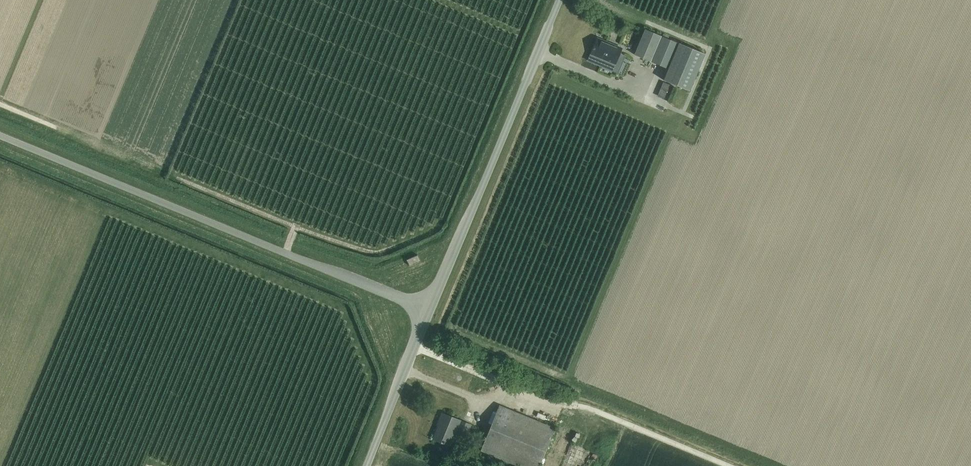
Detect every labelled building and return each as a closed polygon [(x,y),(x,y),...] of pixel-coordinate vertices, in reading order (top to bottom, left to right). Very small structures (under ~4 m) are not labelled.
[(645,29),(634,55),(651,62),(662,36),(645,29)] [(662,36),(651,62),(668,69),(679,43),(662,36)] [(615,64),(622,48),(597,38),(590,54),(615,64)] [(704,54),(679,43),(668,69),(663,80),(689,91),(704,54)] [(417,255),(406,260),(409,266),(420,261),(417,255)] [(554,428),(499,406),(480,451),(517,465),(539,465),(554,428)] [(455,433),(460,421),(442,414),(439,421),(440,422),(434,438),(448,445),(454,432),(455,433)]
